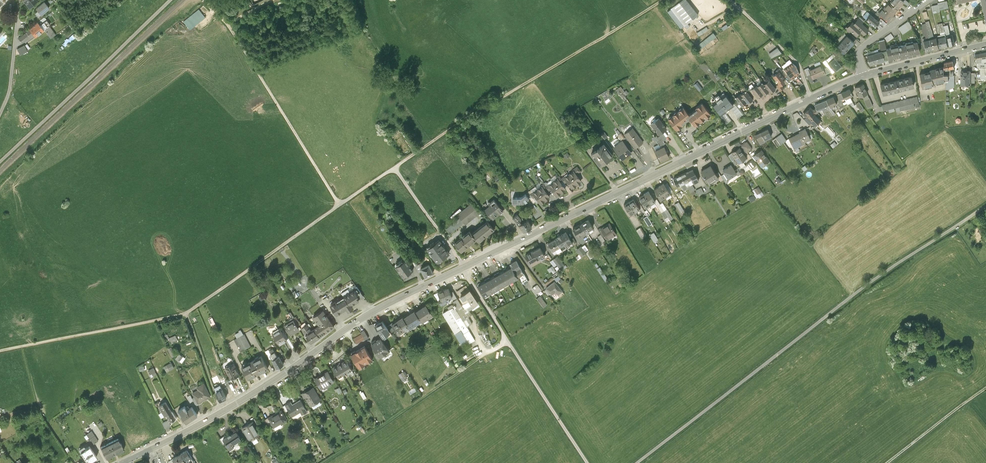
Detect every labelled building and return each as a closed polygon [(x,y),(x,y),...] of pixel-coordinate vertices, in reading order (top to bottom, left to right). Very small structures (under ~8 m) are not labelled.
[(687,0),(681,0),(671,8),(687,30),(690,27),(687,23),(698,15),(687,0)] [(890,3),(897,9),(903,1),(902,0),(892,0),(890,3)] [(49,7),(44,1),(36,7),(38,10),(35,12),(38,16),(49,7)] [(934,12),(941,11),(941,9),(950,7),(948,1),(932,4),(934,12)] [(889,2),(884,8),(892,15),(897,9),(890,3),(889,2)] [(888,20),(892,15),(884,8),(882,6),(877,12),(888,20)] [(184,21),(190,29),(206,17),(199,8),(184,21)] [(879,21),(868,12),(867,12),(863,16),(863,17),(874,26),(876,24),(877,24),(879,21)] [(44,17),(38,22),(40,26),(41,25),(44,29),(50,24),(44,17)] [(858,20),(854,24),(860,30),(860,31),(863,34),(868,29),(858,20)] [(909,20),(899,27),(903,33),(913,27),(909,20)] [(930,40),(933,39),(932,34),(933,33),(930,21),(926,22),(926,23),(921,25),(923,30),(924,35),(925,35),(927,40),(930,40)] [(43,29),(40,26),(38,22),(19,37),(22,41),(32,33),(35,36),(43,29)] [(856,35),(860,31),(860,30),(854,24),(852,22),(847,28),(856,35)] [(50,27),(45,30),(48,35),(50,38),(55,34),(50,27)] [(699,35),(710,30),(708,27),(697,32),(699,35)] [(714,32),(697,45),(700,49),(717,35),(714,32)] [(945,33),(945,34),(948,46),(955,44),(953,35),(949,36),(948,32),(945,33)] [(77,36),(74,33),(68,40),(67,39),(64,41),(65,42),(62,44),(65,47),(77,36)] [(894,37),(891,33),(884,38),(887,42),(894,37)] [(938,35),(938,39),(941,47),(948,46),(945,34),(938,35)] [(847,35),(842,41),(849,47),(854,41),(847,35)] [(933,39),(930,40),(933,49),(941,47),(938,39),(937,39),(937,38),(933,39)] [(925,51),(933,49),(930,40),(927,40),(925,41),(925,39),(923,39),(925,51)] [(844,52),(849,47),(842,41),(837,46),(844,52)] [(906,45),(902,46),(904,56),(908,55),(907,54),(916,52),(916,53),(920,52),(917,42),(913,43),(913,42),(905,43),(906,45)] [(27,50),(24,45),(17,48),(20,54),(27,51),(27,50)] [(901,57),(904,56),(902,46),(898,47),(898,45),(890,47),(890,48),(886,49),(887,50),(889,59),(889,60),(892,59),(892,58),(900,56),(901,57)] [(769,53),(773,58),(782,52),(778,46),(769,53)] [(887,50),(875,53),(878,62),(889,59),(887,50)] [(870,65),(878,62),(875,53),(867,56),(870,65)] [(984,63),(984,61),(982,61),(980,54),(975,54),(977,62),(980,61),(980,64),(984,63)] [(843,64),(836,57),(829,63),(835,71),(843,64)] [(953,61),(944,63),(944,67),(944,73),(949,73),(949,81),(946,81),(946,89),(949,89),(954,87),(954,75),(953,75),(954,72),(951,72),(951,68),(954,67),(953,61)] [(792,79),(796,76),(789,66),(786,63),(782,66),(792,79)] [(792,63),(789,66),(796,76),(799,73),(796,66),(792,63)] [(825,73),(821,64),(809,69),(813,78),(825,73)] [(931,71),(919,74),(922,88),(934,85),(934,84),(946,81),(949,81),(949,73),(944,73),(944,67),(931,70),(931,71)] [(784,78),(778,71),(773,75),(780,85),(784,82),(782,79),(784,78)] [(970,85),(970,71),(961,71),(961,78),(962,85),(970,85)] [(911,76),(896,81),(898,90),(913,86),(911,76)] [(694,83),(698,89),(704,85),(700,79),(694,83)] [(763,84),(769,90),(770,92),(773,90),(774,91),(775,90),(776,88),(769,80),(763,84)] [(883,94),(898,90),(896,81),(880,84),(883,94)] [(767,92),(769,90),(763,84),(762,82),(757,86),(763,93),(764,95),(766,95),(767,94),(767,92)] [(867,93),(863,83),(855,87),(859,97),(867,93)] [(760,95),(763,93),(757,86),(756,84),(753,86),(751,84),(749,86),(758,97),(759,97),(760,97),(760,95)] [(606,101),(612,96),(607,89),(601,94),(606,101)] [(852,94),(850,89),(842,93),(845,98),(848,103),(852,100),(850,96),(852,94)] [(740,93),(746,101),(747,103),(750,101),(751,101),(752,100),(753,99),(752,99),(746,90),(740,94),(740,93)] [(733,105),(725,93),(721,97),(719,95),(715,98),(716,100),(712,103),(721,114),(733,105)] [(744,103),(746,101),(740,93),(735,96),(734,96),(742,105),(743,106),(744,105),(744,103)] [(833,96),(826,100),(830,107),(836,104),(833,96)] [(918,102),(917,96),(881,105),(883,111),(918,102)] [(830,108),(830,107),(826,100),(814,105),(816,108),(817,110),(821,108),(823,111),(830,108)] [(856,103),(861,111),(865,109),(860,101),(856,103)] [(688,119),(689,117),(694,124),(696,124),(710,113),(710,112),(702,102),(701,102),(695,106),(695,107),(697,109),(691,113),(690,112),(689,113),(684,107),(683,107),(669,117),(668,119),(676,128),(677,129),(683,124),(683,123),(682,123),(684,122),(683,120),(687,117),(688,119)] [(818,112),(817,110),(816,108),(813,109),(810,107),(809,108),(808,108),(808,110),(804,114),(814,124),(820,119),(815,114),(816,113),(818,112)] [(666,128),(659,118),(656,120),(655,119),(652,121),(653,122),(651,124),(654,128),(654,129),(656,131),(657,131),(659,134),(666,128)] [(640,137),(633,128),(628,133),(632,138),(630,140),(636,148),(642,143),(639,139),(640,137)] [(771,136),(768,129),(755,135),(760,144),(765,141),(764,140),(771,136)] [(810,139),(806,129),(799,132),(800,133),(789,138),(791,142),(794,148),(799,146),(798,143),(804,141),(804,142),(810,139)] [(786,140),(781,134),(773,140),(777,147),(786,140)] [(748,151),(753,146),(747,140),(742,145),(748,151)] [(631,152),(623,141),(615,147),(618,151),(619,151),(620,153),(619,154),(622,159),(631,152)] [(604,145),(604,144),(591,154),(592,154),(593,157),(600,165),(613,156),(606,147),(604,145)] [(669,156),(664,145),(663,145),(661,146),(659,144),(654,146),(660,161),(669,156)] [(746,157),(739,147),(735,150),(734,150),(731,152),(741,167),(745,164),(742,160),(746,157)] [(768,159),(761,150),(758,153),(757,152),(753,155),(760,164),(768,159)] [(747,162),(751,168),(756,165),(752,159),(747,162)] [(731,164),(723,170),(728,178),(736,173),(731,164)] [(718,177),(711,165),(706,168),(705,168),(701,170),(701,171),(709,183),(718,177)] [(692,169),(681,175),(684,182),(691,179),(693,183),(699,180),(697,176),(696,176),(695,173),(694,173),(692,169)] [(574,171),(569,174),(577,185),(580,183),(580,182),(581,181),(574,171)] [(574,188),(577,185),(569,174),(564,178),(572,188),(573,187),(574,188)] [(684,182),(681,175),(673,178),(675,182),(674,182),(675,184),(676,183),(677,185),(684,182)] [(558,179),(553,182),(561,193),(565,190),(564,190),(565,189),(558,179)] [(561,193),(553,182),(549,186),(556,195),(557,195),(558,195),(561,193)] [(663,183),(659,186),(665,196),(669,193),(663,183)] [(665,196),(659,186),(654,189),(660,199),(665,196)] [(699,194),(704,192),(702,186),(696,189),(699,194)] [(753,189),(757,198),(764,195),(760,186),(753,189)] [(542,187),(537,190),(545,201),(549,198),(548,197),(550,197),(542,187)] [(542,203),(545,201),(537,190),(533,193),(541,203),(542,202),(542,203)] [(648,191),(644,194),(650,204),(654,201),(648,191)] [(521,197),(513,197),(513,204),(523,204),(529,199),(525,194),(521,197)] [(650,204),(644,194),(639,197),(645,207),(650,204)] [(633,199),(629,202),(635,212),(639,209),(633,199)] [(503,210),(494,200),(490,203),(492,205),(486,210),(493,218),(497,215),(497,214),(499,212),(500,213),(503,210)] [(680,201),(675,203),(682,215),(686,212),(680,201)] [(635,212),(629,202),(624,205),(630,215),(635,212)] [(479,213),(471,204),(458,215),(460,218),(446,229),(450,234),(464,223),(465,224),(479,213)] [(521,219),(517,214),(513,218),(524,231),(532,227),(528,220),(522,224),(520,221),(521,220),(521,219)] [(644,217),(648,225),(653,223),(649,215),(644,217)] [(589,220),(580,224),(585,232),(586,235),(590,233),(588,230),(593,227),(589,220)] [(488,221),(472,233),(477,238),(479,241),(494,228),(488,221)] [(616,234),(609,223),(601,229),(607,238),(610,236),(611,237),(616,234)] [(585,232),(580,224),(573,228),(574,230),(573,231),(576,237),(585,232)] [(643,238),(647,235),(642,226),(637,229),(643,238)] [(477,238),(472,233),(470,231),(455,243),(461,251),(477,238)] [(654,241),(659,239),(655,231),(650,234),(654,241)] [(559,236),(555,239),(560,246),(565,243),(567,247),(572,243),(566,232),(562,234),(562,233),(558,235),(559,236)] [(552,251),(560,246),(555,239),(548,243),(550,246),(548,247),(550,250),(551,249),(552,251)] [(449,253),(439,240),(435,243),(434,242),(429,246),(430,247),(427,249),(437,262),(440,260),(441,261),(445,257),(445,256),(449,253)] [(526,254),(539,246),(536,242),(523,250),(526,254)] [(584,244),(576,249),(581,257),(589,251),(584,244)] [(544,255),(540,247),(533,251),(526,256),(530,263),(532,262),(544,255)] [(559,258),(556,257),(553,260),(561,271),(564,269),(562,265),(563,264),(559,258)] [(413,271),(406,260),(403,262),(403,261),(398,264),(398,265),(396,267),(403,278),(406,276),(407,277),(412,274),(411,272),(413,271)] [(510,264),(512,267),(514,271),(514,272),(518,277),(524,273),(516,260),(510,264)] [(433,273),(429,264),(421,268),(419,264),(415,266),(419,273),(422,271),(425,277),(433,273)] [(512,267),(507,270),(513,281),(518,277),(514,272),(514,271),(512,267)] [(507,270),(502,273),(508,283),(513,281),(507,270)] [(502,273),(497,276),(503,286),(508,283),(502,273)] [(503,286),(497,276),(492,278),(498,289),(503,286)] [(488,281),(494,291),(498,289),(492,278),(488,281)] [(488,281),(483,284),(489,294),(494,291),(488,281)] [(562,291),(554,282),(546,288),(551,295),(555,292),(558,295),(562,291)] [(537,293),(543,289),(538,283),(533,287),(537,293)] [(484,297),(489,294),(483,284),(478,286),(484,297)] [(342,293),(344,297),(354,291),(353,289),(351,287),(342,293)] [(354,291),(357,295),(361,293),(357,287),(353,289),(354,291)] [(451,293),(449,288),(438,293),(441,301),(452,297),(451,293)] [(357,295),(354,291),(344,297),(331,306),(337,314),(347,308),(349,311),(353,308),(351,305),(358,300),(355,296),(357,295)] [(477,303),(470,291),(460,297),(464,302),(463,303),(466,308),(467,307),(468,309),(477,303)] [(472,325),(454,292),(451,293),(452,297),(441,301),(438,302),(441,306),(453,300),(455,304),(448,308),(449,310),(443,314),(461,345),(468,341),(469,343),(475,340),(467,328),(472,325)] [(538,298),(544,307),(548,305),(542,295),(538,298)] [(426,306),(421,309),(428,319),(433,316),(426,306)] [(428,319),(421,309),(415,313),(421,322),(422,323),(428,319)] [(321,325),(326,333),(334,327),(323,310),(322,311),(323,311),(319,314),(319,313),(313,317),(317,323),(318,323),(320,326),(321,325)] [(409,316),(416,325),(421,322),(415,313),(415,312),(409,316)] [(410,329),(416,325),(409,316),(404,319),(410,328),(410,329)] [(213,328),(218,326),(213,317),(208,319),(213,328)] [(410,328),(404,319),(403,318),(397,322),(404,332),(410,328)] [(299,330),(293,321),(285,326),(291,336),(299,330)] [(399,335),(404,332),(397,322),(392,325),(399,335)] [(390,333),(383,323),(375,326),(383,338),(390,333)] [(311,343),(320,337),(314,330),(311,332),(307,325),(302,329),(311,343)] [(321,325),(320,326),(314,330),(320,337),(326,333),(321,325)] [(280,329),(273,333),(280,345),(287,341),(280,329)] [(237,339),(235,341),(241,352),(250,346),(245,335),(244,335),(237,339)] [(365,340),(361,335),(353,339),(357,345),(365,340)] [(178,343),(175,336),(169,339),(171,344),(173,344),(174,345),(178,343)] [(388,351),(380,340),(379,340),(377,341),(378,341),(376,342),(375,341),(371,344),(375,349),(374,350),(376,354),(377,353),(380,357),(388,351)] [(372,359),(365,347),(351,355),(358,367),(359,367),(360,368),(365,365),(364,364),(372,359)] [(270,361),(272,360),(273,359),(270,355),(275,352),(273,349),(269,351),(269,350),(265,352),(270,361)] [(277,357),(275,352),(270,355),(273,359),(272,360),(276,368),(284,364),(279,356),(277,357)] [(262,356),(252,361),(258,374),(268,369),(262,356)] [(342,363),(348,373),(352,370),(346,360),(342,363)] [(248,379),(258,374),(252,361),(242,367),(248,379)] [(174,368),(171,363),(164,367),(167,372),(174,368)] [(342,363),(337,365),(343,375),(348,373),(342,363)] [(239,375),(233,364),(225,368),(231,379),(239,375)] [(343,375),(337,365),(333,368),(338,378),(343,375)] [(157,375),(153,368),(148,371),(150,374),(152,374),(154,377),(157,375)] [(409,377),(405,370),(399,374),(403,381),(409,377)] [(333,382),(328,372),(315,380),(321,389),(333,382)] [(210,397),(204,384),(199,386),(200,389),(193,393),(195,398),(198,403),(210,397)] [(222,390),(220,386),(214,389),(220,401),(226,398),(222,390)] [(320,400),(313,388),(310,389),(309,389),(307,390),(307,391),(304,393),(311,406),(313,405),(315,408),(321,405),(319,401),(320,400)] [(307,412),(300,400),(292,405),(291,402),(285,405),(292,417),(300,412),(302,415),(307,412)] [(176,418),(166,402),(159,406),(163,412),(165,416),(167,415),(171,421),(176,418)] [(185,409),(184,407),(179,410),(187,422),(197,416),(192,407),(188,410),(187,408),(185,409)] [(287,421),(281,411),(269,419),(274,428),(287,421)] [(168,421),(163,423),(167,432),(172,430),(168,421)] [(260,434),(252,422),(242,428),(250,440),(260,434)] [(92,431),(87,435),(93,443),(98,440),(92,431)] [(241,440),(237,433),(231,436),(230,435),(226,438),(223,440),(226,444),(230,450),(235,447),(233,445),(242,440),(241,440)] [(124,449),(119,438),(101,447),(106,458),(124,449)] [(87,459),(89,462),(90,462),(96,457),(89,446),(85,448),(80,451),(86,460),(87,459)] [(186,462),(189,460),(189,461),(187,462),(188,462),(195,462),(187,450),(181,454),(186,462)] [(186,462),(181,454),(173,458),(173,459),(176,462),(185,462),(186,462)]
